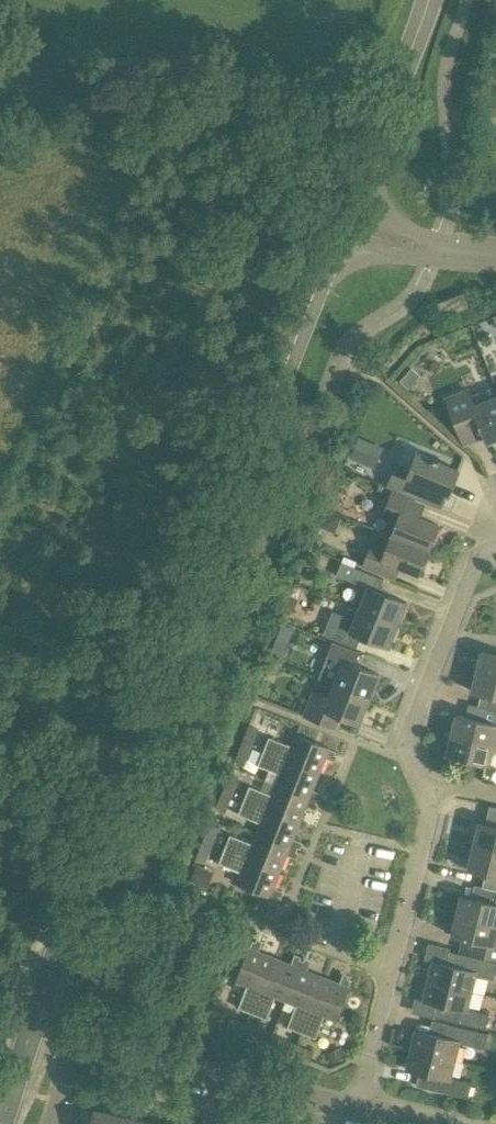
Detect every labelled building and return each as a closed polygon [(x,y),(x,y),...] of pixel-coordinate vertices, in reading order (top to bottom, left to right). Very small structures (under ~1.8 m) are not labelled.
[(443,317),(469,308),(463,293),(437,303),(443,317)] [(476,322),(483,337),(495,332),(495,314),(476,322)] [(444,397),(455,426),(462,445),(485,436),(487,443),(495,440),(495,397),(483,402),(479,391),(471,395),(468,387),(444,397)] [(368,465),(376,444),(358,436),(349,457),(368,465)] [(458,470),(418,454),(412,469),(396,463),(387,486),(418,498),(423,485),(448,496),(458,470)] [(391,536),(429,551),(439,526),(413,516),(418,502),(391,491),(381,517),(397,523),(391,536)] [(419,575),(429,551),(391,536),(386,548),(372,542),(362,566),(389,576),(393,564),(419,575)] [(359,610),(398,626),(408,603),(379,591),(384,579),(341,563),(336,575),(368,587),(359,610)] [(389,648),(398,626),(359,610),(355,619),(332,611),(323,636),(357,648),(361,637),(389,648)] [(333,685),(369,699),(379,674),(353,664),(358,651),(332,641),(323,666),(338,671),(333,685)] [(495,678),(495,656),(481,652),(476,673),(495,678)] [(472,691),(495,697),(495,678),(476,673),(472,691)] [(360,724),(369,699),(333,685),(328,696),(311,690),(302,715),(329,725),(333,713),(360,724)] [(456,715),(451,735),(495,746),(495,725),(456,715)] [(242,742),(251,746),(258,729),(248,726),(242,742)] [(263,751),(320,772),(325,758),(333,761),(337,751),(296,735),(291,746),(269,737),(263,751)] [(451,735),(446,754),(489,765),(492,753),(495,754),(495,746),(451,735)] [(245,763),(251,746),(242,742),(235,759),(245,763)] [(313,790),(320,772),(263,751),(257,766),(280,775),(276,785),(317,801),(320,793),(313,790)] [(222,792),(231,795),(238,779),(228,775),(222,792)] [(314,809),(317,801),(276,785),(272,795),(249,786),(244,800),(300,823),(306,806),(314,809)] [(225,812),(231,795),(222,792),(215,808),(225,812)] [(293,839),(300,823),(244,800),(238,815),(261,824),(256,834),(297,850),(301,842),(293,839)] [(495,851),(495,827),(479,823),(473,846),(495,851)] [(202,841),(212,845),(218,828),(208,824),(202,841)] [(294,858),(297,850),(256,834),(252,844),(230,835),(224,849),(280,872),(287,855),(294,858)] [(205,861),(212,845),(202,841),(195,857),(205,861)] [(473,846),(468,870),(494,876),(491,890),(495,891),(495,851),(473,846)] [(274,887),(280,872),(224,849),(218,864),(241,873),(237,883),(277,899),(281,890),(274,887)] [(190,882),(202,886),(208,869),(197,865),(190,882)] [(494,904),(461,896),(456,915),(495,925),(495,895),(494,904)] [(460,951),(495,960),(495,925),(456,915),(452,935),(463,938),(460,951)] [(253,1014),(274,958),(259,952),(262,944),(253,941),(237,981),(247,985),(238,1008),(253,1014)] [(472,992),(476,974),(494,979),(495,971),(495,963),(449,951),(446,964),(433,961),(429,981),(472,992)] [(286,1001),(302,960),(294,957),(291,965),(274,958),(253,1014),(267,1019),(276,997),(286,1001)] [(300,1032),(320,976),(307,971),(310,963),(302,960),(286,1001),(296,1005),(287,1027),(300,1032)] [(320,976),(300,1032),(316,1039),(325,1016),(335,1020),(351,980),(342,976),(339,984),(320,976)] [(467,1009),(472,992),(429,981),(424,1001),(436,1004),(433,1016),(486,1029),(489,1014),(467,1009)] [(219,1028),(224,1016),(211,1010),(205,1023),(219,1028)] [(244,1035),(248,1025),(231,1018),(227,1028),(244,1035)] [(411,1050),(455,1061),(459,1043),(481,1048),(484,1033),(432,1020),(429,1033),(416,1030),(411,1050)] [(248,1025),(244,1035),(261,1041),(265,1032),(248,1025)] [(293,1055),(297,1044),(281,1038),(277,1048),(293,1055)] [(297,1044),(293,1055),(309,1061),(313,1050),(297,1044)] [(346,1058),(342,1049),(328,1054),(331,1063),(346,1058)] [(450,1078),(455,1061),(411,1050),(406,1070),(419,1073),(416,1086),(468,1099),(472,1083),(450,1078)] [(122,1116),(95,1109),(91,1123),(120,1123),(122,1116)]
